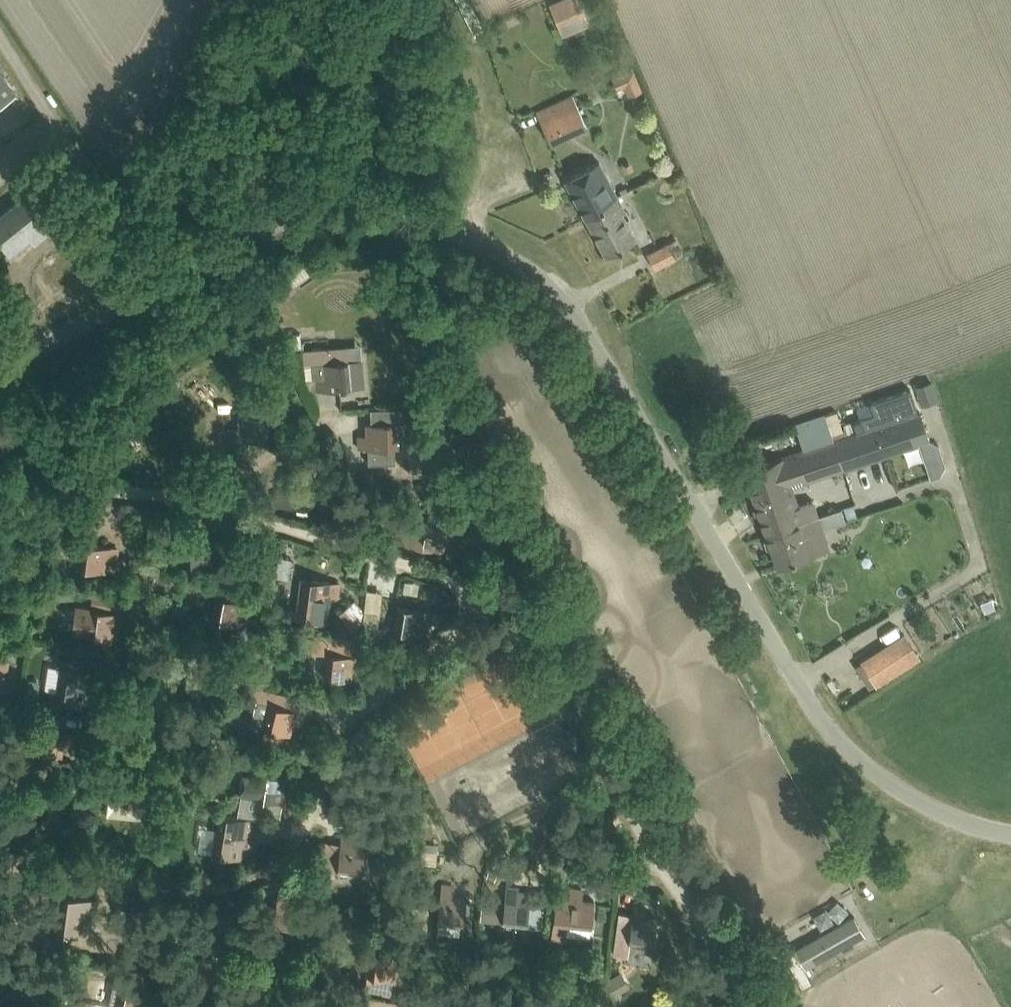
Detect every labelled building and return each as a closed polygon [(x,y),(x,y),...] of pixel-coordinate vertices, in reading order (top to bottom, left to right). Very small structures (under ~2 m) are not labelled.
[(551,7),(561,27),(586,16),(579,0),(565,0),(551,7)] [(517,15),(506,20),(509,27),(520,23),(517,15)] [(641,89),(632,65),(612,72),(621,96),(641,89)] [(573,94),(536,110),(550,142),(587,125),(573,94)] [(565,178),(585,216),(604,206),(602,203),(617,195),(599,160),(565,178)] [(585,216),(586,217),(606,254),(636,238),(622,213),(626,211),(617,195),(602,203),(604,206),(585,216)] [(12,257),(39,235),(43,241),(58,229),(32,197),(0,223),(0,242),(12,257)] [(650,252),(658,268),(680,257),(672,242),(650,252)] [(346,344),(303,347),(305,377),(314,377),(315,388),(363,384),(362,359),(348,360),(346,344)] [(259,355),(251,369),(264,376),(272,362),(259,355)] [(917,402),(933,399),(930,380),(914,382),(917,402)] [(239,426),(231,427),(232,439),(268,436),(266,411),(242,413),(238,414),(239,426)] [(919,411),(835,439),(845,469),(919,443),(925,463),(943,457),(938,443),(928,438),(919,411)] [(803,449),(745,469),(757,502),(753,506),(756,513),(760,514),(767,535),(764,538),(767,546),(772,547),(777,564),(829,546),(814,502),(799,507),(793,487),(845,469),(835,439),(833,439),(826,418),(795,428),(803,449)] [(359,435),(360,447),(369,446),(369,462),(394,461),(394,446),(407,446),(407,421),(367,422),(368,434),(359,435)] [(421,530),(407,528),(405,541),(426,544),(427,543),(447,546),(451,522),(423,518),(421,530)] [(78,566),(105,570),(107,558),(115,559),(117,547),(81,542),(78,566)] [(303,577),(300,601),(298,617),(325,621),(329,592),(338,593),(339,582),(303,577)] [(76,630),(87,632),(115,635),(116,623),(125,624),(126,611),(100,608),(102,595),(93,594),(92,607),(79,606),(76,630)] [(212,619),(240,623),(241,610),(250,612),(251,600),(216,595),(212,619)] [(355,599),(339,614),(351,629),(362,620),(363,609),(355,599)] [(393,628),(420,633),(423,621),(431,623),(433,611),(398,604),(393,628)] [(894,638),(860,659),(876,684),(909,662),(894,638)] [(322,672),(350,677),(352,665),(360,666),(362,654),(327,648),(322,672)] [(179,678),(207,682),(208,670),(217,671),(218,659),(182,654),(179,678)] [(57,691),(84,695),(86,682),(94,683),(96,671),(60,667),(57,691)] [(304,711),(269,702),(263,726),(268,727),(266,737),(283,740),(285,731),(290,732),(293,720),(301,722),(304,711)] [(35,751),(62,754),(64,742),(72,743),(74,731),(38,726),(35,751)] [(260,770),(245,767),(241,792),(256,794),(256,795),(283,799),(285,787),(293,788),(295,776),(260,771),(260,770)] [(119,799),(146,802),(148,789),(156,790),(157,778),(121,775),(119,799)] [(212,851),(240,856),(242,844),(250,845),(254,818),(219,813),(212,851)] [(337,869),(361,872),(365,845),(352,843),(353,835),(341,833),(337,869)] [(436,863),(437,850),(422,848),(420,861),(436,863)] [(437,921),(462,924),(466,897),(453,895),(454,887),(442,885),(437,921)] [(483,893),(480,919),(502,921),(526,924),(527,916),(528,911),(530,899),(530,896),(518,895),(519,887),(507,885),(505,901),(494,900),(495,895),(483,893)] [(591,926),(594,899),(582,897),(583,889),(571,887),(570,896),(554,893),(551,930),(566,931),(567,923),(591,926)] [(273,927),(298,931),(301,903),(289,902),(290,893),(278,892),(273,927)] [(56,930),(83,933),(85,921),(93,922),(95,910),(59,905),(56,930)] [(618,911),(613,952),(627,954),(629,941),(630,941),(653,944),(657,917),(645,915),(646,907),(634,905),(633,913),(618,911)] [(796,948),(806,966),(864,933),(854,915),(796,948)] [(206,956),(230,958),(233,931),(220,930),(221,921),(209,920),(206,956)] [(366,972),(394,976),(395,964),(404,965),(405,953),(392,951),(393,944),(377,942),(376,949),(370,948),(366,972)] [(108,1006),(142,1006),(143,1004),(151,1006),(154,994),(146,992),(149,979),(116,971),(108,1006)] [(619,972),(605,980),(613,994),(627,986),(619,972)]
